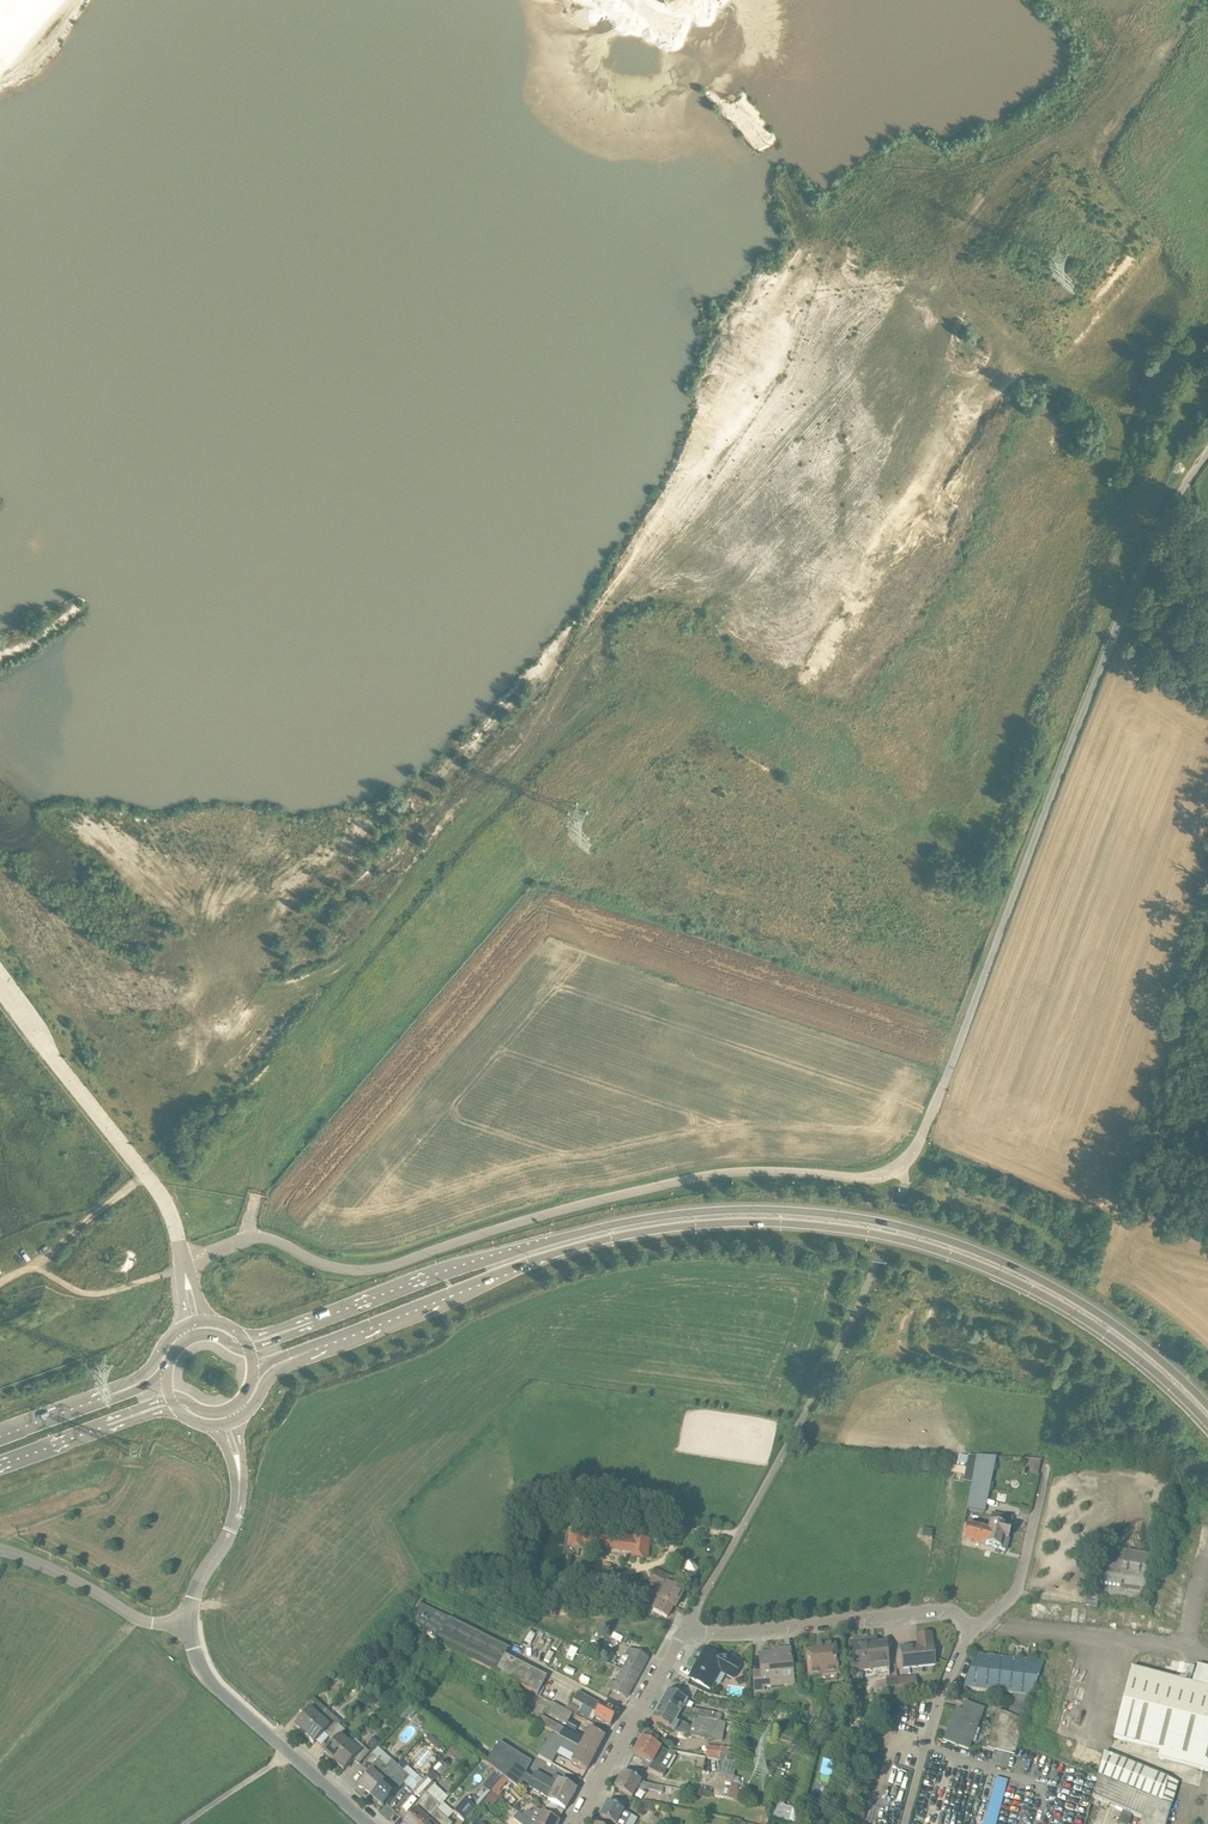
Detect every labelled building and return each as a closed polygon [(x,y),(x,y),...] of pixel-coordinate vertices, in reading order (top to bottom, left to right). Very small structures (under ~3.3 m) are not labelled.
[(996,1459),(977,1458),(976,1464),(973,1482),(968,1509),(984,1513),(996,1459)] [(1005,1551),(1013,1519),(991,1514),(989,1524),(990,1524),(989,1530),(967,1525),(963,1540),(984,1545),(994,1547),(993,1549),(1005,1551)] [(971,1517),(969,1525),(981,1527),(983,1520),(971,1517)] [(933,1537),(933,1529),(923,1528),(922,1536),(933,1537)] [(587,1534),(570,1532),(569,1537),(577,1538),(575,1548),(585,1549),(586,1546),(587,1534)] [(651,1541),(647,1541),(648,1538),(635,1537),(635,1541),(633,1553),(633,1556),(645,1558),(645,1555),(649,1556),(651,1541)] [(1102,1562),(1096,1596),(1098,1597),(1147,1604),(1153,1568),(1102,1562)] [(657,1571),(650,1583),(664,1591),(659,1599),(676,1608),(684,1594),(675,1589),(678,1582),(677,1582),(677,1581),(670,1577),(670,1578),(657,1571)] [(607,1604),(610,1592),(598,1589),(595,1602),(607,1604)] [(1042,1600),(1040,1617),(1050,1618),(1052,1601),(1042,1600)] [(419,1603),(416,1626),(453,1653),(538,1696),(547,1677),(505,1656),(509,1648),(419,1603)] [(531,1645),(536,1634),(531,1631),(524,1642),(531,1645)] [(902,1647),(904,1668),(935,1665),(932,1645),(930,1634),(918,1635),(919,1645),(902,1647)] [(862,1646),(861,1641),(850,1643),(854,1671),(876,1669),(877,1677),(890,1675),(886,1644),(862,1646)] [(835,1649),(835,1644),(820,1646),(821,1651),(807,1652),(809,1676),(844,1673),(842,1651),(837,1651),(836,1648),(835,1649)] [(603,1661),(609,1650),(602,1646),(596,1657),(603,1661)] [(630,1658),(623,1671),(637,1678),(648,1659),(630,1649),(626,1656),(630,1658)] [(724,1658),(706,1649),(690,1678),(712,1690),(722,1672),(733,1679),(742,1663),(729,1656),(727,1659),(724,1657),(724,1658)] [(755,1691),(764,1690),(763,1687),(794,1684),(790,1649),(777,1651),(777,1653),(759,1655),(761,1673),(753,1673),(755,1691)] [(984,1743),(983,1748),(1017,1757),(1026,1720),(1032,1695),(1045,1662),(978,1656),(965,1690),(1013,1694),(1008,1715),(999,1713),(990,1744),(984,1743)] [(1136,1665),(1117,1735),(1163,1748),(1161,1758),(1207,1770),(1207,1685),(1136,1665)] [(353,1671),(345,1676),(348,1681),(356,1677),(353,1671)] [(637,1678),(623,1671),(616,1684),(612,1682),(608,1688),(626,1698),(637,1678)] [(919,1696),(917,1676),(898,1679),(899,1689),(900,1698),(919,1696)] [(900,1698),(899,1689),(898,1679),(886,1680),(889,1699),(900,1698)] [(693,1699),(698,1690),(686,1684),(682,1693),(693,1699)] [(611,1726),(618,1714),(578,1692),(573,1700),(596,1713),(594,1717),(611,1726)] [(669,1692),(662,1704),(680,1715),(696,1717),(722,1721),(723,1711),(715,1710),(714,1713),(691,1709),(693,1704),(679,1698),(669,1692)] [(374,1703),(380,1709),(387,1702),(381,1696),(374,1703)] [(305,1736),(326,1713),(310,1699),(300,1711),(305,1716),(295,1727),(305,1736)] [(580,1708),(572,1704),(569,1702),(566,1709),(576,1715),(577,1712),(580,1708)] [(567,1724),(572,1714),(552,1703),(546,1713),(567,1724)] [(971,1751),(987,1711),(968,1703),(964,1712),(958,1710),(949,1733),(950,1733),(947,1742),(971,1751)] [(680,1715),(662,1704),(652,1722),(675,1734),(722,1741),(726,1722),(722,1721),(696,1717),(690,1728),(686,1727),(685,1728),(679,1725),(679,1724),(676,1722),(680,1715)] [(408,1715),(413,1709),(409,1706),(400,1716),(404,1719),(408,1715)] [(503,1715),(506,1710),(500,1707),(497,1712),(503,1715)] [(324,1733),(330,1738),(341,1726),(326,1712),(326,1713),(305,1736),(314,1744),(324,1733)] [(537,1724),(553,1732),(595,1756),(606,1737),(591,1729),(586,1740),(542,1716),(537,1724)] [(394,1727),(401,1721),(397,1718),(394,1721),(391,1724),(394,1727)] [(420,1725),(425,1730),(429,1725),(425,1720),(420,1725)] [(817,1738),(819,1727),(809,1724),(806,1735),(817,1738)] [(341,1726),(330,1738),(335,1743),(325,1754),(334,1763),(351,1744),(342,1736),(347,1731),(341,1726)] [(442,1745),(446,1741),(434,1730),(429,1734),(442,1745)] [(595,1756),(553,1732),(539,1757),(552,1764),(561,1749),(575,1757),(572,1763),(587,1771),(595,1756)] [(812,1738),(796,1735),(791,1734),(789,1743),(810,1747),(812,1738)] [(372,1747),(374,1747),(375,1746),(377,1746),(381,1743),(380,1739),(373,1738),(370,1741),(372,1747)] [(669,1752),(643,1738),(634,1754),(652,1764),(649,1770),(663,1777),(666,1771),(660,1768),(669,1752)] [(494,1750),(486,1763),(497,1771),(505,1777),(507,1779),(516,1767),(525,1773),(531,1763),(500,1742),(494,1750)] [(456,1760),(464,1751),(456,1743),(447,1753),(456,1760)] [(351,1744),(334,1763),(344,1771),(355,1760),(360,1764),(370,1752),(365,1747),(360,1753),(351,1744)] [(722,1748),(720,1759),(735,1761),(737,1749),(722,1748)] [(1173,1805),(1180,1782),(1168,1778),(1105,1752),(1099,1775),(1171,1804),(1173,1805)] [(1007,1769),(1009,1761),(1011,1756),(1002,1753),(1000,1760),(999,1766),(1007,1769)] [(372,1796),(398,1765),(392,1760),(386,1767),(373,1754),(362,1767),(370,1774),(360,1785),(372,1796)] [(767,1759),(760,1758),(759,1767),(766,1768),(767,1759)] [(372,1796),(384,1807),(396,1793),(405,1783),(415,1792),(428,1777),(424,1774),(427,1771),(425,1769),(419,1776),(408,1766),(401,1761),(398,1765),(372,1796)] [(507,1779),(520,1788),(523,1784),(549,1798),(548,1801),(565,1811),(571,1801),(539,1783),(533,1779),(525,1773),(516,1767),(507,1779)] [(437,1810),(441,1806),(426,1793),(434,1784),(432,1783),(439,1776),(433,1771),(428,1777),(415,1792),(424,1801),(416,1811),(404,1823),(425,1823),(437,1810)] [(491,1793),(493,1792),(493,1791),(496,1787),(504,1778),(505,1777),(497,1771),(484,1786),(491,1793)] [(730,1799),(734,1775),(718,1772),(714,1796),(730,1799)] [(539,1783),(571,1801),(577,1790),(560,1781),(558,1784),(536,1773),(533,1779),(539,1783)] [(663,1792),(664,1786),(646,1783),(624,1773),(615,1790),(633,1798),(637,1790),(645,1793),(648,1790),(663,1792)] [(1093,1797),(1143,1817),(1141,1823),(1166,1823),(1171,1804),(1099,1775),(1093,1797)] [(1010,1779),(998,1777),(987,1823),(999,1823),(1010,1779)] [(498,1796),(502,1792),(500,1791),(496,1787),(493,1791),(498,1796)] [(402,1792),(407,1796),(411,1792),(406,1788),(402,1792)] [(811,1807),(821,1798),(813,1790),(804,1799),(811,1807)] [(493,1792),(491,1793),(486,1799),(491,1803),(497,1796),(493,1792)] [(477,1809),(477,1808),(474,1806),(465,1799),(454,1813),(466,1822),(477,1809)] [(784,1803),(774,1801),(770,1817),(780,1820),(784,1803)] [(628,1823),(632,1815),(624,1811),(608,1802),(600,1817),(613,1823),(628,1823)] [(654,1812),(655,1804),(646,1803),(644,1810),(654,1812)] [(523,1817),(532,1823),(558,1823),(559,1822),(535,1808),(535,1809),(534,1808),(531,1813),(528,1811),(523,1817)] [(866,1811),(857,1809),(853,1823),(862,1823),(866,1811)] [(425,1823),(452,1823),(437,1810),(425,1823)]
